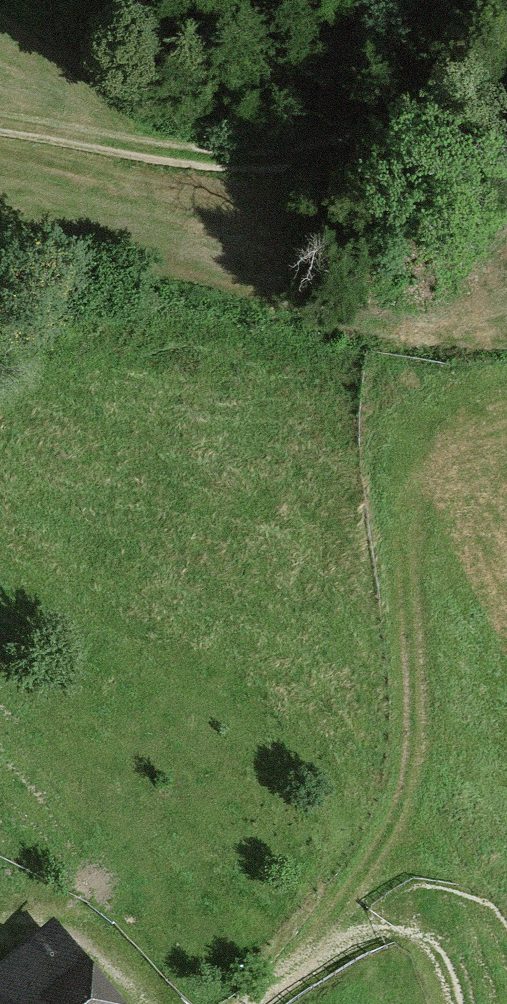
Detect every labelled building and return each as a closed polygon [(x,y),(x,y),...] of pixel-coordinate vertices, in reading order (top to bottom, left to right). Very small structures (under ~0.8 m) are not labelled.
[(0,975),(0,1003),(88,1003),(41,944),(0,975)]
